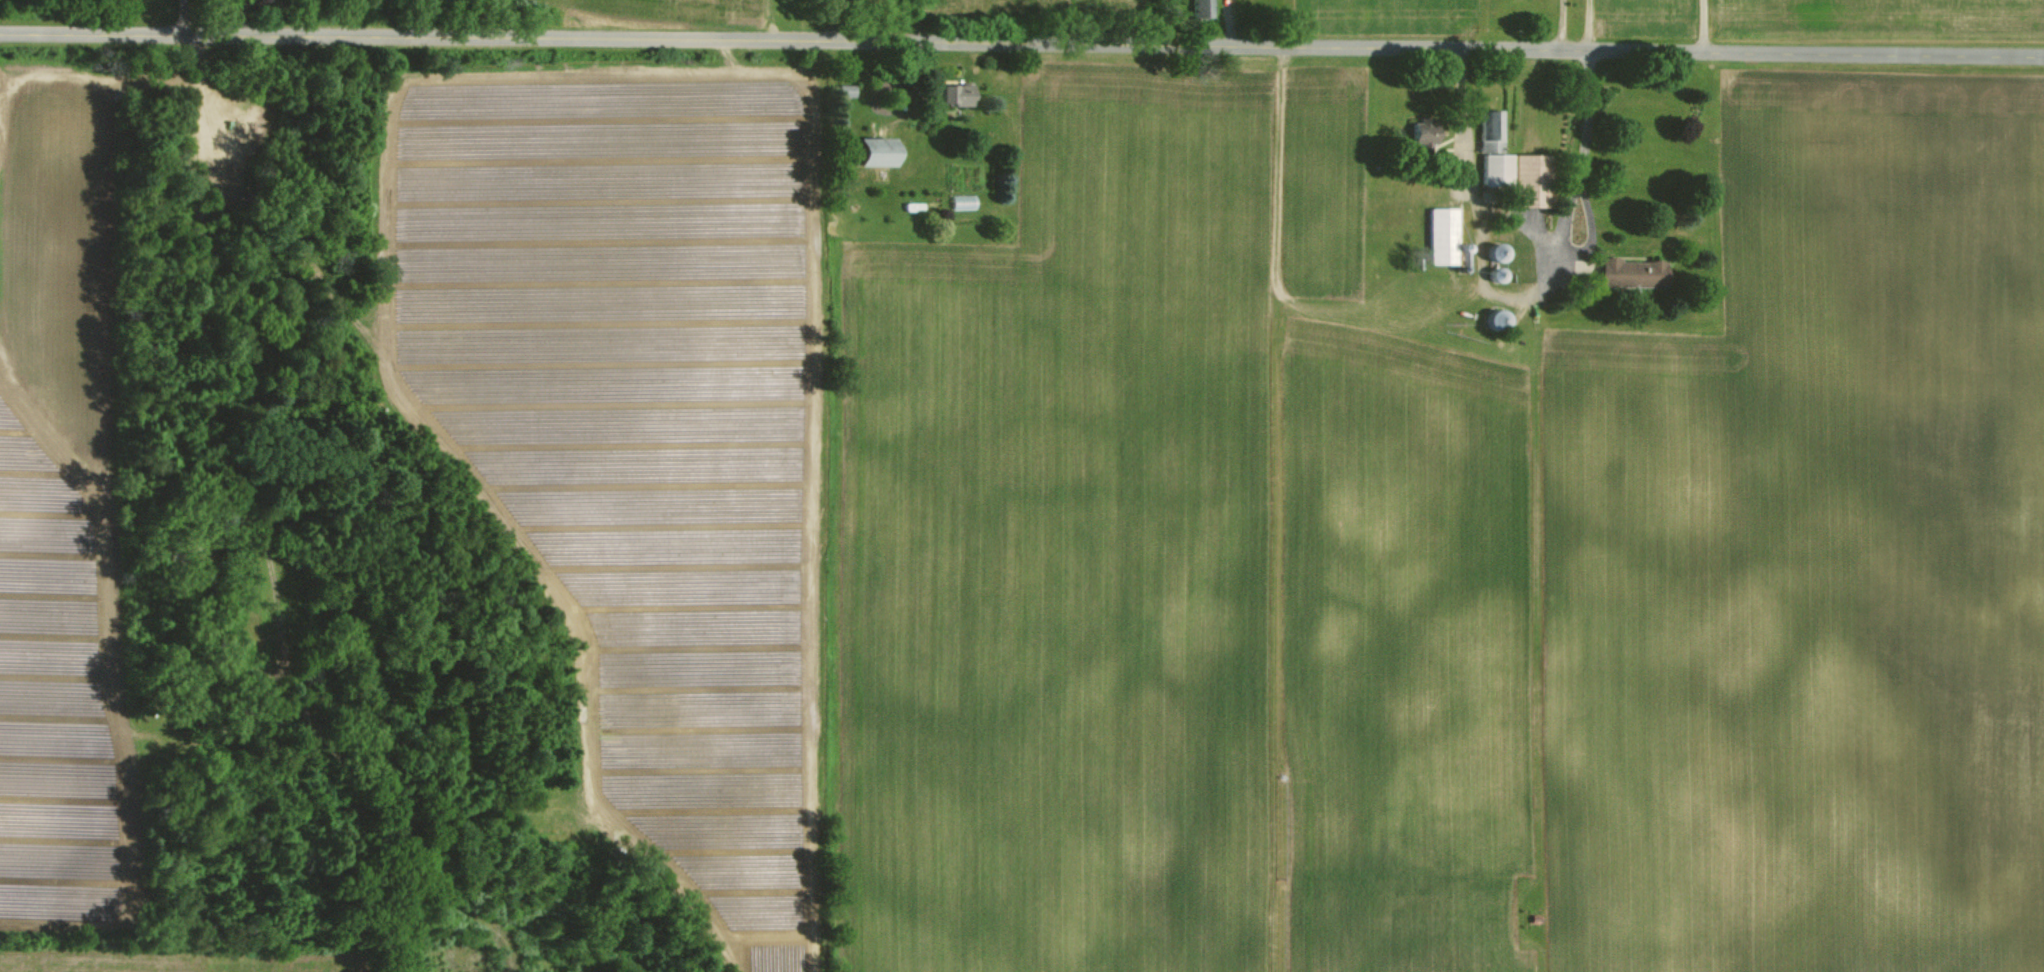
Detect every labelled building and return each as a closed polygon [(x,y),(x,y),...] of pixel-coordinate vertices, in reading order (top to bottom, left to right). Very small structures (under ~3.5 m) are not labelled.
[(1190,17),(1207,16),(1207,0),(1189,0),(1190,17)] [(966,84),(938,83),(937,95),(936,95),(936,103),(965,104),(966,84)] [(1480,153),(1480,186),(1509,186),(1509,154),(1500,154),(1500,110),(1486,110),(1486,139),(1477,139),(1477,153),(1480,153)] [(1431,121),(1408,122),(1409,147),(1432,146),(1431,121)] [(850,164),(887,165),(888,137),(851,137),(850,164)] [(1544,155),(1511,154),(1511,207),(1544,208),(1544,155)] [(1427,264),(1454,264),(1453,208),(1427,208),(1427,264)] [(1598,286),(1663,286),(1663,261),(1617,261),(1617,257),(1598,257),(1598,286)]
